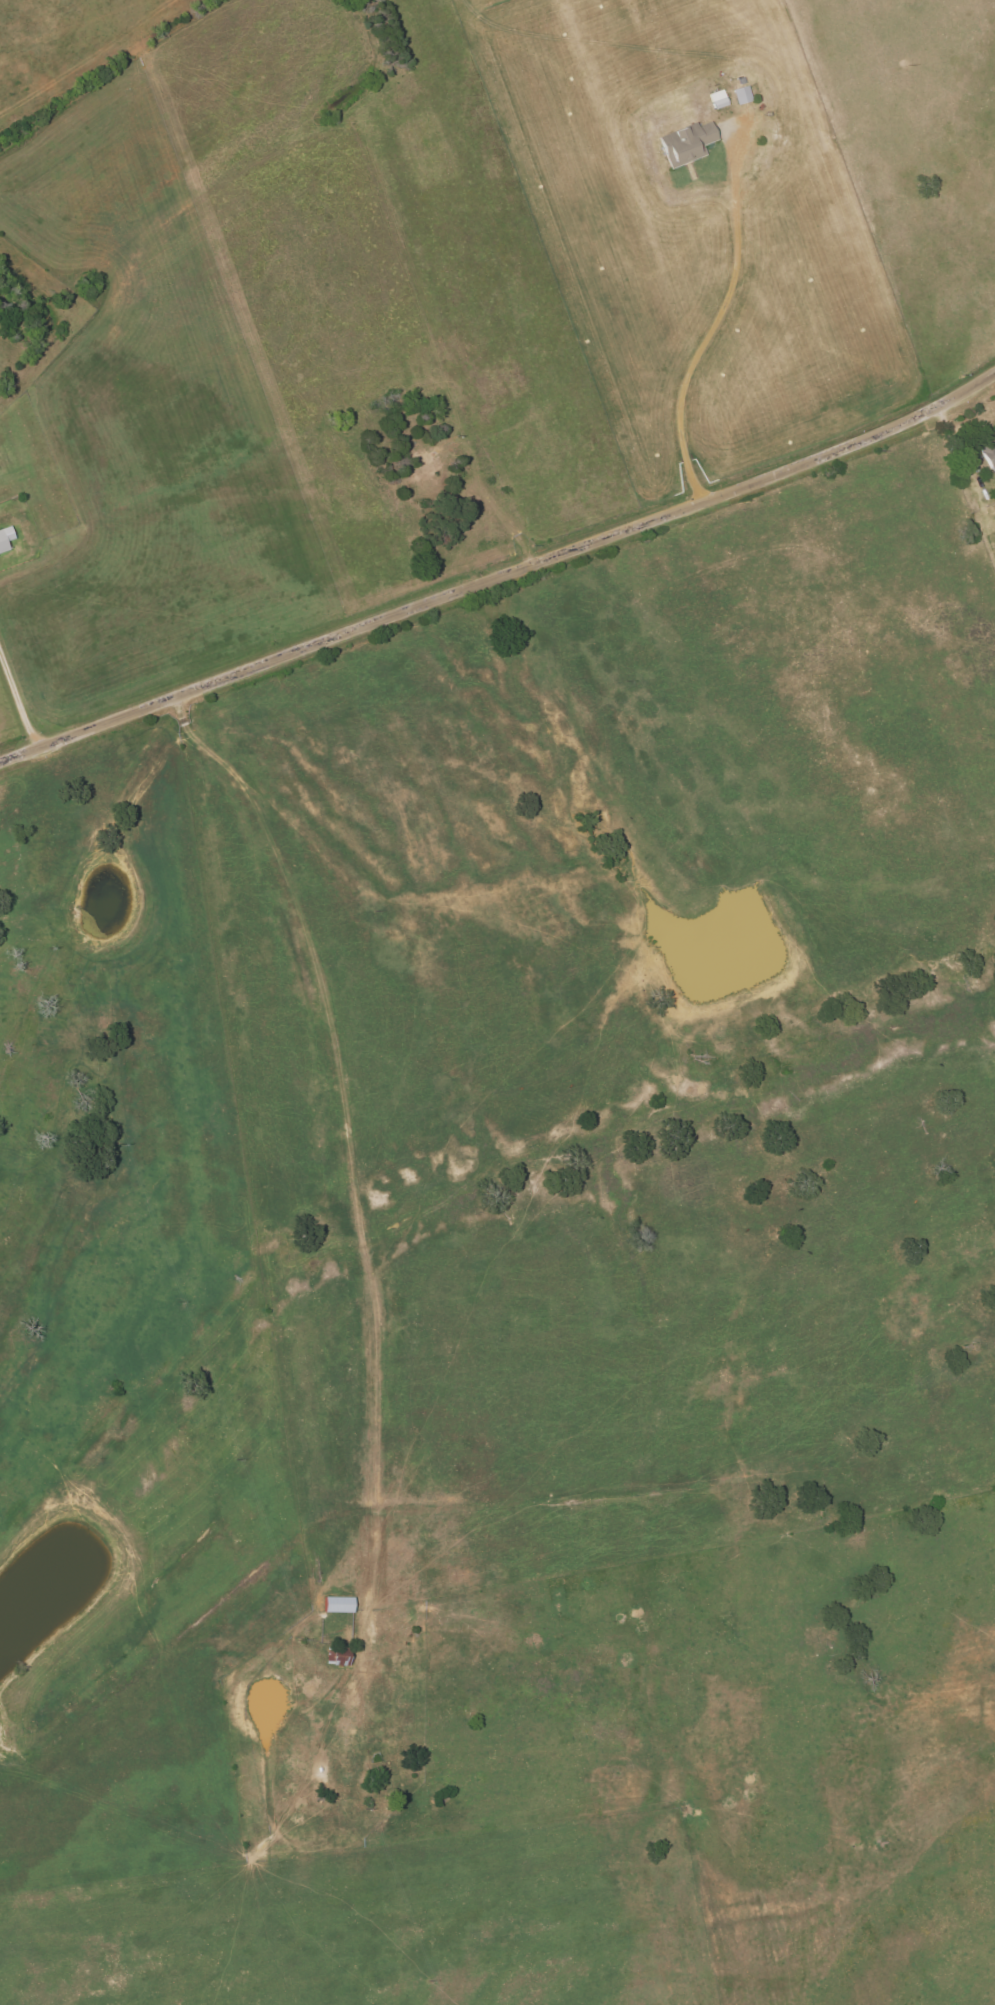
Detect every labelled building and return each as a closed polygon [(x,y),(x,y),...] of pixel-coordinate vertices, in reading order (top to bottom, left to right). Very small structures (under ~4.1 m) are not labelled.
[(709,95),(715,110),(729,105),(723,90),(709,95)] [(671,169),(707,156),(703,146),(718,140),(711,122),(697,127),(696,124),(659,137),(671,169)] [(992,445),(990,441),(979,447),(993,473),(994,473),(994,444),(992,445)] [(15,539),(10,527),(0,530),(0,554),(10,551),(6,542),(15,539)] [(353,1614),(353,1598),(324,1597),(324,1613),(353,1614)]
